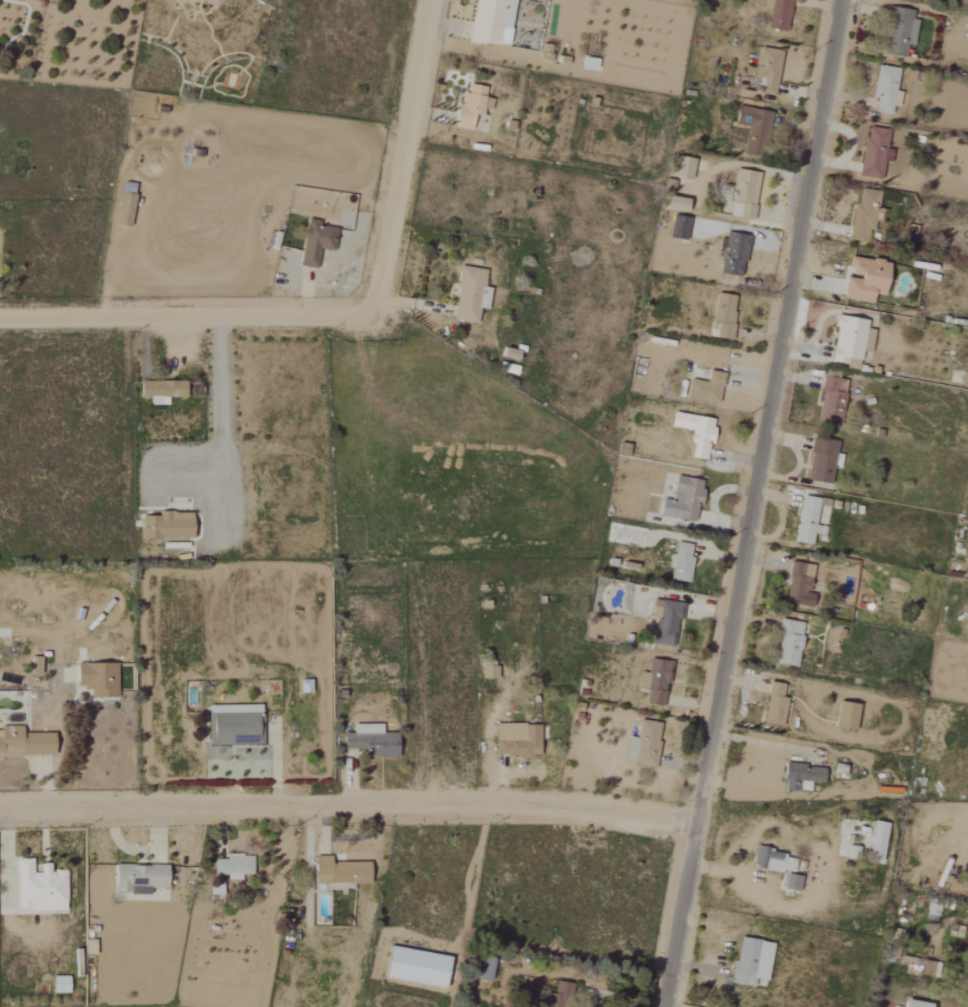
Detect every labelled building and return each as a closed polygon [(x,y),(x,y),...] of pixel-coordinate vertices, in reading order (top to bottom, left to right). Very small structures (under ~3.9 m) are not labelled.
[(217,11),(227,0),(205,0),(217,11)] [(512,0),(472,0),(467,41),(506,47),(512,0)] [(786,0),(770,0),(763,28),(783,33),(791,1),(786,0)] [(912,46),(915,20),(910,19),(911,11),(886,7),(882,31),(886,31),(882,54),(903,57),(905,45),(912,46)] [(754,78),(761,79),(759,93),(774,95),(778,51),(757,48),(754,78)] [(893,91),(897,68),(875,65),(869,97),(874,98),(872,111),(889,114),(890,106),(896,107),(899,92),(893,91)] [(451,125),(468,127),(469,114),(479,115),(480,109),(488,109),(489,98),(481,98),(482,86),(467,84),(466,93),(461,92),(459,104),(453,104),(451,125)] [(768,111),(735,106),(732,124),(745,126),(742,153),(749,154),(750,147),(763,148),(768,111)] [(856,175),(879,179),(882,161),(888,162),(890,149),(884,148),(887,129),(864,126),(856,175)] [(678,178),(690,179),(692,159),(680,157),(678,178)] [(758,172),(733,169),(727,216),(751,220),(758,172)] [(878,191),(854,188),(847,240),(867,243),(870,221),(879,222),(881,209),(875,208),(878,191)] [(118,226),(133,227),(136,194),(121,193),(118,226)] [(682,212),(683,198),(662,197),(661,211),(682,212)] [(667,237),(684,241),(688,218),(671,215),(667,237)] [(315,268),(316,249),(331,251),(334,228),(303,225),(299,266),(315,268)] [(739,278),(747,236),(725,232),(716,273),(739,278)] [(840,298),(868,303),(869,294),(879,296),(885,262),(849,256),(845,276),(843,275),(840,298)] [(483,269),(458,266),(450,320),(475,323),(477,308),(485,309),(488,288),(481,287),(483,269)] [(730,340),(734,295),(712,293),(709,323),(715,324),(714,338),(730,340)] [(864,320),(834,316),(828,362),(844,364),(844,368),(856,370),(858,351),(868,352),(871,330),(863,328),(864,320)] [(684,398),(715,403),(720,373),(706,371),(704,382),(687,379),(684,398)] [(815,423),(838,426),(844,379),(821,376),(815,423)] [(165,397),(183,397),(183,381),(137,381),(137,397),(148,397),(148,405),(165,405),(165,397)] [(711,419),(669,413),(667,427),(691,431),(687,457),(705,460),(711,419)] [(829,484),(832,467),(838,468),(840,455),(834,454),(836,442),(810,438),(804,480),(829,484)] [(701,481),(673,476),(668,501),(658,499),(655,516),(693,523),(701,481)] [(810,545),(817,499),(799,496),(792,542),(810,545)] [(190,538),(189,512),(151,512),(151,516),(139,516),(139,539),(190,538)] [(688,582),(691,556),(688,556),(690,544),(674,543),(673,554),(670,553),(667,580),(688,582)] [(811,565),(787,561),(781,601),(805,605),(811,565)] [(648,618),(655,619),(651,642),(671,645),(675,620),(680,621),(683,604),(651,599),(648,618)] [(801,623),(779,620),(773,664),(795,667),(801,623)] [(668,662),(647,659),(645,682),(641,682),(640,689),(646,690),(644,704),(664,706),(668,662)] [(91,698),(119,697),(118,663),(79,664),(79,688),(91,688),(91,698)] [(479,678),(494,679),(495,667),(479,666),(479,678)] [(298,693),(308,692),(308,680),(298,680),(298,693)] [(779,697),(781,685),(769,682),(761,723),(780,727),(785,698),(779,697)] [(857,705),(835,701),(831,727),(852,731),(857,705)] [(260,744),(259,705),(207,706),(208,746),(260,744)] [(627,737),(624,764),(653,767),(659,723),(637,721),(634,738),(627,737)] [(341,749),(362,749),(362,757),(394,757),(394,733),(379,733),(379,724),(350,724),(350,733),(340,733),(341,749)] [(493,724),(492,756),(537,756),(538,725),(493,724)] [(57,733),(25,734),(25,727),(0,727),(0,758),(57,757),(57,733)] [(798,790),(808,791),(808,782),(822,783),(823,767),(782,765),(780,790),(789,791),(789,783),(798,784),(798,790)] [(866,861),(881,862),(884,823),(869,822),(866,861)] [(750,866),(790,874),(794,856),(754,848),(750,866)] [(239,881),(239,875),(250,875),(250,856),(224,855),(224,859),(212,859),(212,875),(224,875),(224,880),(239,881)] [(366,863),(327,862),(327,857),(311,857),(311,883),(366,884),(366,863)] [(18,910),(68,910),(68,871),(52,871),(52,864),(42,864),(42,873),(34,873),(34,859),(18,859),(18,910)] [(170,889),(170,865),(117,865),(117,894),(152,894),(152,888),(170,889)] [(797,892),(799,875),(782,874),(781,890),(797,892)] [(764,981),(771,944),(736,937),(728,983),(751,987),(753,979),(764,981)] [(381,979),(441,987),(445,955),(385,948),(381,979)] [(488,981),(490,963),(479,963),(477,980),(488,981)] [(55,994),(71,993),(70,977),(54,977),(55,994)] [(550,1005),(568,1006),(569,983),(551,982),(550,1005)]
